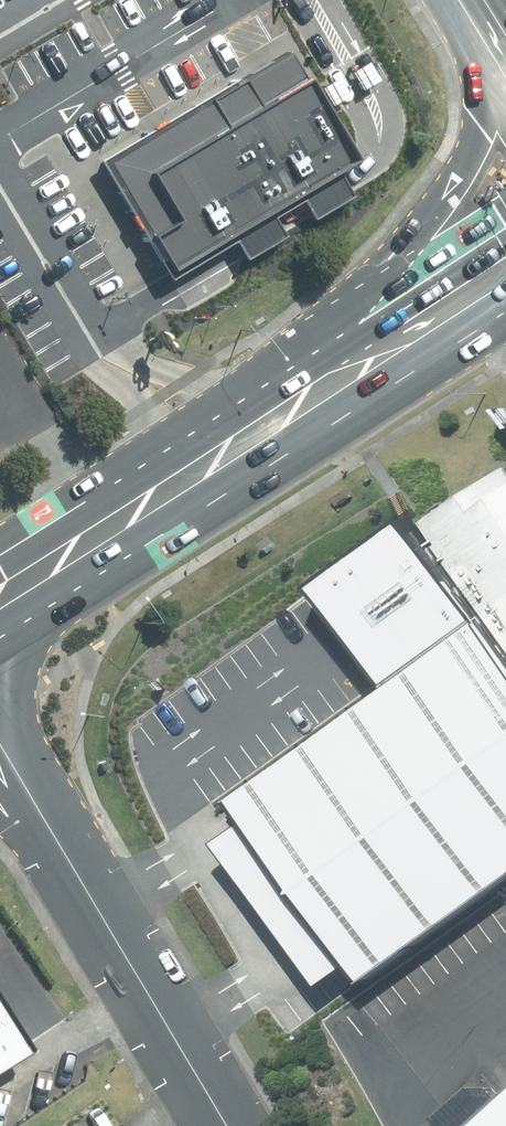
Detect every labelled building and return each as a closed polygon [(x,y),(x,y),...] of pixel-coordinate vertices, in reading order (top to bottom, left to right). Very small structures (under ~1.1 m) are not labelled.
[(290,49),(103,163),(169,271),(230,234),(269,211),(298,193),(337,169),(356,158),(290,49)] [(337,169),(298,193),(314,220),(353,196),(337,169)] [(269,211),(230,234),(245,258),(283,236),(269,211)] [(440,512),(453,535),(445,541),(499,614),(505,624),(505,471),(440,512)] [(381,971),(505,873),(505,624),(499,614),(445,541),(419,508),(324,579),(403,682),(247,794),(381,971)] [(13,1056),(0,1034),(0,1064),(13,1056)] [(474,1125),(505,1125),(505,1099),(474,1125)]
